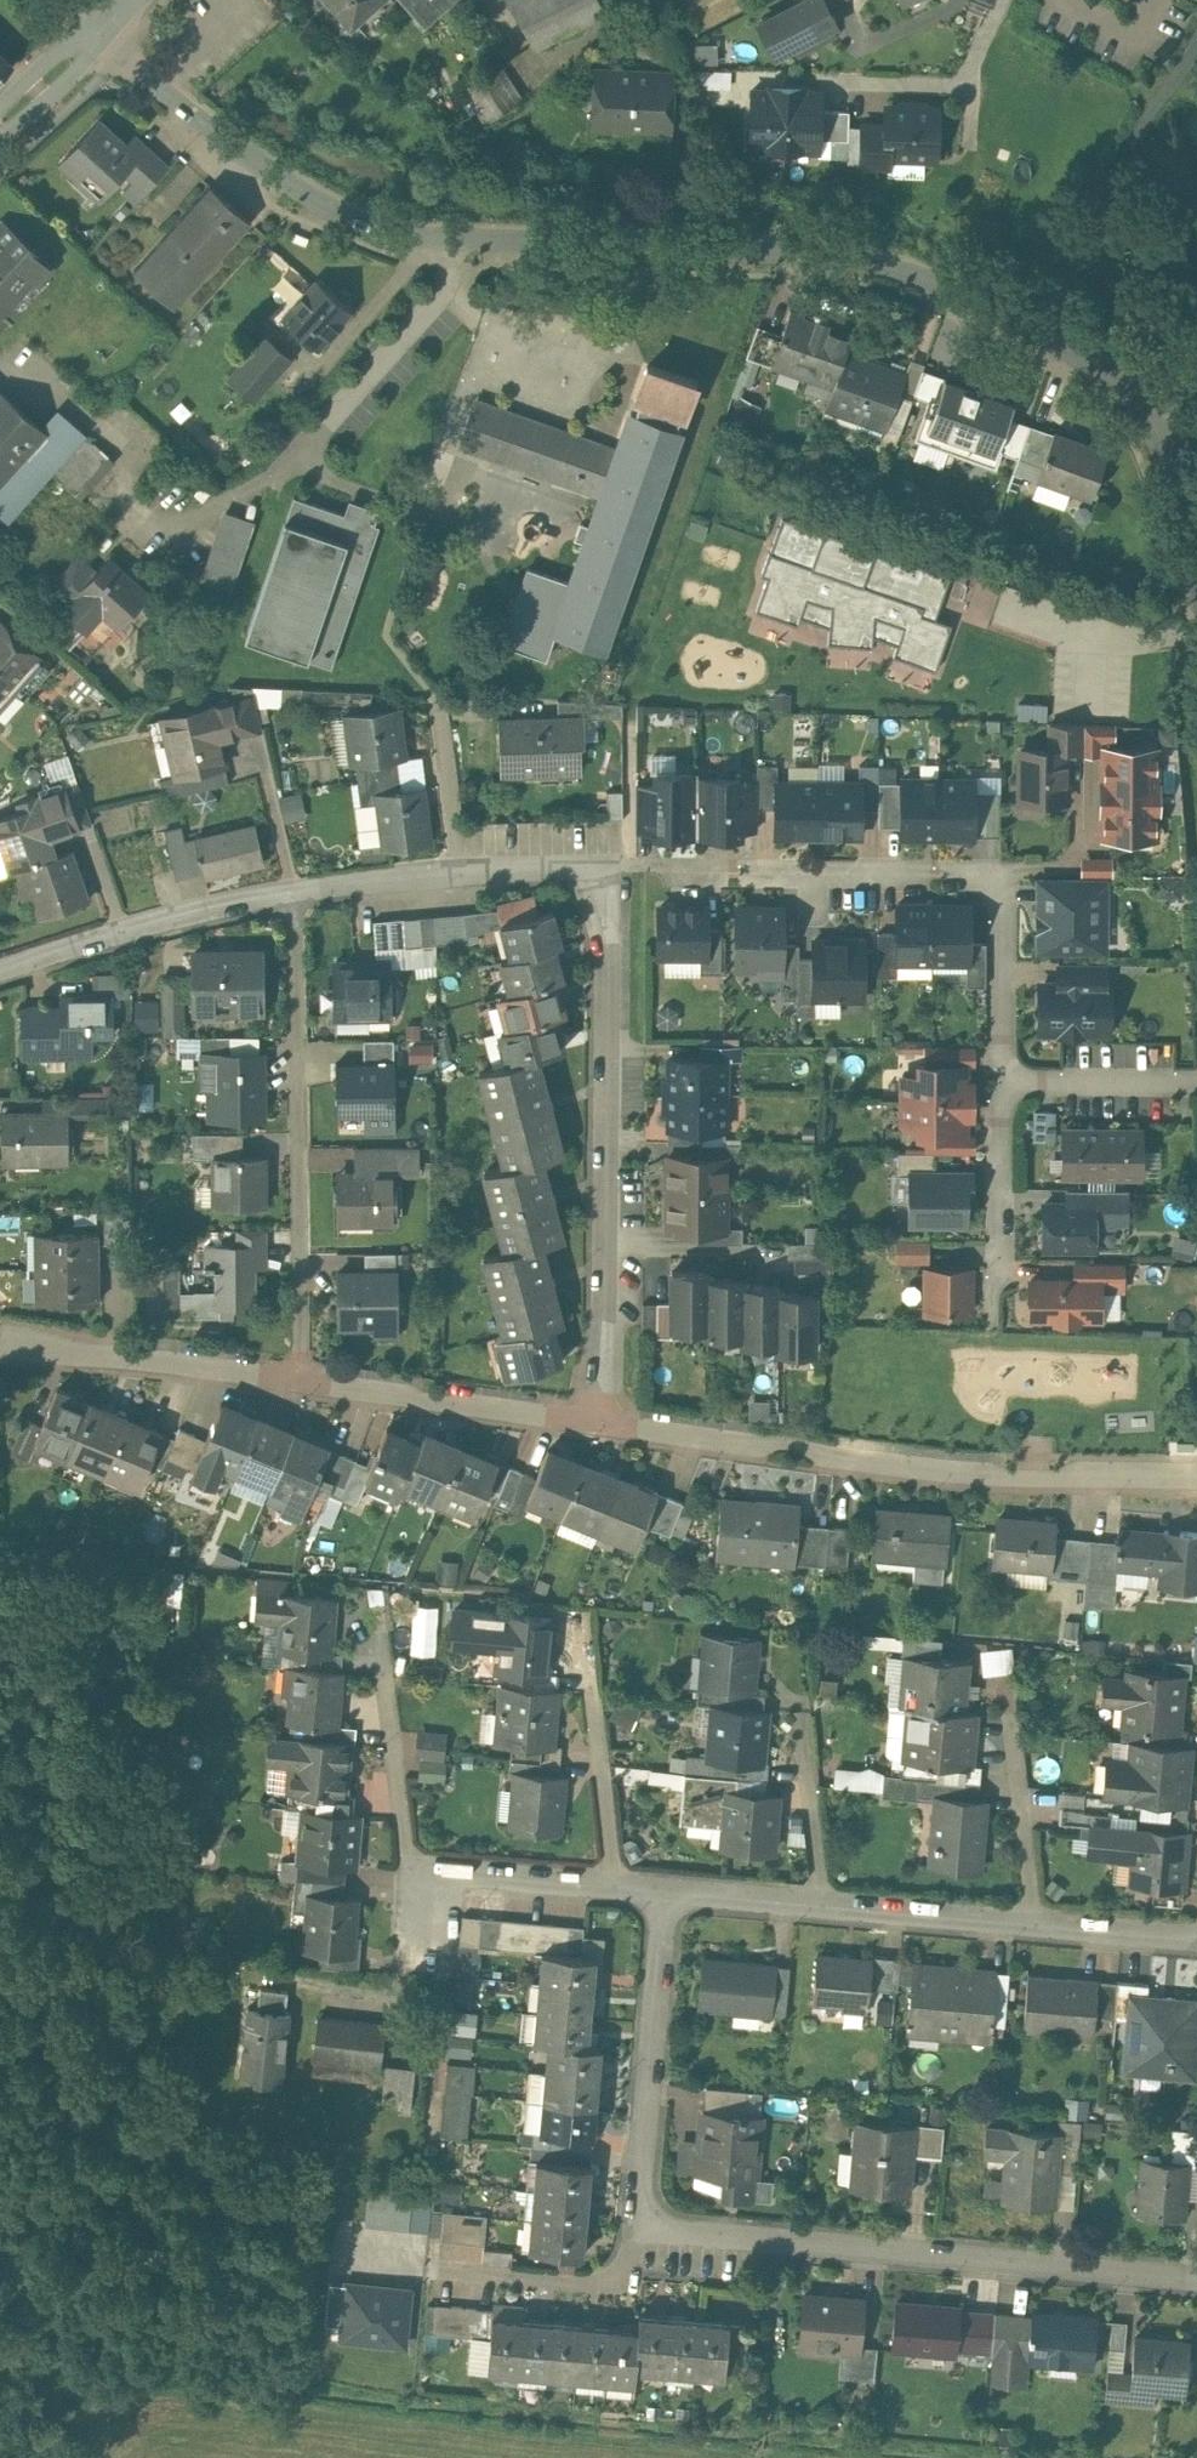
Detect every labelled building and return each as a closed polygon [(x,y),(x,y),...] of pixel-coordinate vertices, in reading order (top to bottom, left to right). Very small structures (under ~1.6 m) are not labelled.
[(350,23),(351,22),(375,0),(330,0),(350,23)] [(425,26),(453,0),(402,0),(425,26)] [(536,46),(606,12),(600,0),(508,0),(536,46)] [(759,23),(775,55),(809,39),(812,45),(833,34),(830,28),(835,25),(825,6),(822,0),(803,0),(759,23)] [(0,54),(0,73),(10,63),(0,54)] [(499,64),(464,87),(487,121),(522,99),(499,64)] [(731,70),(701,69),(701,85),(730,86),(731,70)] [(671,73),(598,70),(596,93),(601,94),(600,125),(663,128),(665,96),(670,97),(671,73)] [(787,91),(752,89),(750,148),(785,149),(787,91)] [(821,92),(787,91),(785,149),(819,150),(819,138),(820,110),(821,92)] [(936,109),(888,107),(887,125),(886,156),(934,158),(936,109)] [(849,111),(820,110),(819,138),(847,140),(849,111)] [(99,119),(60,163),(99,198),(123,173),(142,151),(132,142),(137,137),(135,135),(126,145),(99,119)] [(887,125),(863,124),(861,165),(886,165),(886,156),(887,125)] [(169,165),(137,137),(132,142),(142,151),(123,173),(144,192),(169,165)] [(210,184),(134,270),(173,306),(250,220),(210,184)] [(3,221),(0,224),(0,308),(28,276),(37,284),(53,266),(3,221)] [(0,308),(0,312),(4,315),(3,317),(11,325),(43,289),(37,284),(28,276),(0,308)] [(316,279),(282,318),(317,349),(352,311),(316,279)] [(849,336),(810,322),(812,318),(790,311),(782,333),(772,363),(774,363),(776,359),(834,379),(832,384),(834,385),(846,352),(852,333),(851,332),(849,336)] [(782,333),(758,324),(746,355),(773,366),(774,363),(772,363),(782,333)] [(265,335),(228,379),(253,401),(291,357),(265,335)] [(875,363),(846,352),(827,406),(856,416),(858,410),(887,420),(897,392),(904,373),(903,373),(903,375),(874,365),(875,363)] [(613,459),(472,409),(459,447),(601,496),(571,582),(569,585),(618,603),(679,428),(680,428),(675,426),(680,414),(684,416),(696,382),(647,365),(635,399),(639,400),(635,412),(631,410),(615,454),(613,459)] [(1013,401),(945,376),(927,426),(952,436),(952,438),(956,440),(958,434),(981,443),(995,448),(996,448),(1008,416),(1013,401)] [(46,431),(45,431),(0,390),(0,482),(46,431)] [(911,398),(897,392),(887,420),(885,427),(899,432),(911,398)] [(0,482),(0,514),(7,521),(86,433),(62,412),(45,431),(46,431),(0,482)] [(1030,424),(1008,416),(996,448),(995,448),(995,449),(1019,457),(1030,424)] [(1030,424),(1019,457),(1033,463),(1045,429),(1030,424)] [(1075,440),(1055,433),(1056,431),(1054,430),(1053,432),(1045,429),(1033,463),(1041,466),(1036,480),(1039,480),(1041,474),(1065,483),(1064,487),(1089,496),(1089,499),(1091,499),(1109,450),(1107,449),(1104,456),(1073,445),(1075,440)] [(981,443),(958,434),(956,440),(952,438),(946,454),(974,464),(981,443)] [(113,459),(88,437),(54,475),(88,506),(89,505),(80,497),(113,459)] [(379,525),(294,496),(246,638),(307,658),(331,667),(379,525)] [(226,511),(203,580),(232,590),(255,521),(226,511)] [(950,575),(782,516),(761,574),(767,576),(756,609),(798,625),(801,616),(829,626),(828,642),(873,646),(874,636),(897,644),(893,655),(936,670),(953,624),(936,618),(950,575)] [(78,555),(48,589),(66,605),(96,572),(78,555)] [(66,605),(63,608),(86,629),(104,610),(120,624),(148,594),(120,570),(121,569),(109,558),(96,572),(66,605)] [(571,582),(528,567),(502,642),(545,658),(554,631),(603,648),(618,603),(569,585),(571,582)] [(0,621),(0,670),(13,682),(37,655),(0,621)] [(37,655),(13,682),(23,691),(26,687),(31,691),(51,669),(39,658),(40,657),(37,655)] [(13,682),(0,670),(0,697),(13,682)] [(0,697),(0,717),(4,721),(24,698),(20,694),(23,691),(13,682),(0,697)] [(252,686),(231,685),(241,725),(260,720),(252,686)] [(259,685),(258,702),(281,703),(282,686),(259,685)] [(343,759),(341,707),(361,707),(360,687),(330,688),(333,760),(343,759)] [(593,701),(558,699),(558,717),(582,716),(582,718),(594,717),(593,701)] [(1018,699),(1017,715),(1047,716),(1047,700),(1018,699)] [(623,702),(593,701),(594,717),(622,716),(623,702)] [(212,706),(161,718),(175,774),(181,773),(222,763),(225,762),(212,706)] [(398,707),(346,713),(348,736),(352,736),(355,761),(351,762),(352,763),(355,763),(393,758),(404,757),(404,755),(402,755),(399,732),(401,732),(398,707)] [(558,717),(499,720),(501,773),(540,772),(540,764),(578,763),(578,770),(580,770),(579,740),(583,740),(582,718),(582,716),(558,717)] [(1084,723),(1050,722),(1050,748),(1066,749),(1066,752),(1084,752),(1084,723)] [(1113,725),(1084,723),(1084,752),(1099,753),(1099,739),(1113,739),(1113,725)] [(1156,725),(1114,725),(1114,741),(1156,741),(1156,725)] [(1050,748),(1021,748),(1021,799),(1066,799),(1066,752),(1066,749),(1050,748)] [(1155,750),(1106,749),(1105,784),(1102,784),(1102,809),(1105,809),(1105,834),(1154,834),(1154,809),(1158,809),(1158,785),(1155,785),(1155,750)] [(393,758),(355,763),(357,778),(395,773),(393,758)] [(222,763),(181,773),(186,791),(226,782),(222,763)] [(741,778),(698,778),(698,764),(697,773),(697,834),(740,834),(741,827),(741,783),(741,778)] [(757,783),(741,783),(741,827),(757,827),(758,807),(758,764),(757,783)] [(778,764),(758,764),(758,807),(776,808),(776,781),(777,781),(778,764)] [(879,765),(860,764),(860,781),(861,781),(861,808),(879,808),(879,781),(879,765)] [(397,789),(395,773),(357,778),(360,803),(380,801),(379,794),(377,795),(377,792),(397,789)] [(697,773),(656,773),(656,785),(656,828),(656,833),(697,834),(697,773)] [(940,778),(903,777),(902,781),(902,825),(902,836),(939,836),(940,778)] [(974,778),(940,778),(939,836),(973,836),(973,834),(974,791),(974,778)] [(777,781),(776,781),(776,808),(776,834),(818,835),(818,781),(777,781)] [(860,781),(818,781),(818,835),(861,835),(861,808),(861,781),(860,781)] [(902,781),(879,781),(879,808),(879,825),(902,825),(902,781)] [(92,822),(78,782),(64,787),(78,827),(92,822)] [(656,785),(637,785),(636,828),(656,828),(656,785)] [(397,789),(377,792),(377,795),(379,794),(380,801),(383,822),(381,822),(384,848),(385,848),(430,842),(423,786),(397,789)] [(64,787),(48,792),(57,817),(67,831),(78,827),(64,787)] [(623,791),(607,791),(608,819),(623,819),(623,791)] [(1000,791),(974,791),(973,834),(1000,834),(1000,791)] [(57,817),(48,792),(37,796),(50,836),(67,831),(57,817)] [(301,792),(278,798),(283,821),(307,816),(301,792)] [(20,802),(23,809),(0,817),(0,843),(10,870),(23,865),(56,854),(50,836),(37,796),(20,802)] [(380,801),(360,803),(354,804),(359,846),(360,845),(362,859),(386,855),(385,848),(384,848),(381,822),(383,822),(380,801)] [(253,823),(195,837),(205,876),(263,862),(253,823)] [(180,825),(163,829),(167,844),(184,840),(180,825)] [(184,840),(167,844),(176,877),(192,874),(184,840)] [(56,854),(23,865),(41,916),(88,900),(70,849),(56,854)] [(1103,882),(1040,881),(1040,899),(1103,899),(1103,882)] [(534,898),(498,908),(502,923),(506,922),(538,914),(534,898)] [(1103,899),(1040,899),(1040,947),(1092,947),(1092,936),(1103,936),(1103,899)] [(933,904),(897,903),(897,932),(897,960),(932,961),(933,904)] [(969,904),(933,904),(932,961),(967,961),(969,961),(969,941),(969,904)] [(706,907),(660,906),(660,955),(700,955),(706,955),(706,928),(706,907)] [(783,907),(736,907),(736,966),(780,967),(780,964),(781,943),(782,943),(783,907)] [(498,908),(463,912),(465,936),(466,936),(500,926),(500,924),(502,923),(498,908)] [(538,914),(506,922),(515,956),(554,946),(563,943),(554,909),(538,914)] [(463,912),(448,913),(451,943),(467,941),(466,936),(465,936),(463,912)] [(448,913),(433,915),(436,944),(451,943),(448,913)] [(433,915),(419,916),(421,945),(436,944),(433,915)] [(419,916),(403,917),(406,947),(421,945),(419,916)] [(403,917),(389,918),(391,948),(406,947),(403,917)] [(389,918),(373,920),(375,950),(391,948),(389,918)] [(706,928),(706,955),(700,955),(700,972),(721,972),(722,929),(706,928)] [(897,932),(878,931),(878,975),(897,975),(897,960),(897,932)] [(844,941),(829,941),(829,939),(814,939),(814,958),(814,997),(815,997),(863,998),(863,939),(844,939),(844,941)] [(986,942),(969,941),(969,961),(967,961),(967,985),(986,985),(986,942)] [(782,943),(781,943),(780,964),(780,967),(780,998),(797,999),(797,998),(798,958),(799,944),(782,943)] [(515,956),(501,960),(509,992),(553,981),(562,978),(554,946),(515,956)] [(235,950),(235,955),(193,956),(194,1002),(233,1001),(233,1011),(262,1010),(262,950),(235,950)] [(798,958),(797,998),(797,999),(797,1014),(815,1014),(815,997),(814,997),(814,958),(798,958)] [(366,961),(366,964),(337,965),(336,962),(334,962),(334,1016),(337,1016),(337,1010),(367,1010),(367,1016),(390,1015),(389,961),(366,961)] [(1105,962),(1059,961),(1058,983),(1105,984),(1105,962)] [(183,976),(163,976),(163,1011),(184,1010),(183,976)] [(509,992),(500,995),(509,1027),(554,1016),(562,1013),(553,981),(509,992)] [(1058,983),(1040,983),(1039,1030),(1061,1030),(1061,1033),(1082,1033),(1082,1030),(1108,1031),(1109,984),(1105,984),(1058,983)] [(61,1004),(22,1006),(23,1058),(91,1057),(91,1030),(111,1030),(110,994),(61,995),(61,1004)] [(184,1035),(184,1010),(163,1011),(163,1035),(184,1035)] [(509,1027),(500,1030),(509,1062),(479,1070),(536,1055),(536,1056),(553,1051),(563,1048),(554,1016),(509,1027)] [(231,1035),(199,1035),(199,1061),(217,1061),(217,1052),(231,1052),(231,1035)] [(364,1039),(364,1062),(335,1062),(336,1114),(394,1113),(394,1062),(393,1062),(393,1039),(364,1039)] [(433,1041),(410,1042),(411,1061),(434,1060),(433,1041)] [(739,1045),(703,1045),(703,1059),(727,1059),(739,1059),(739,1045)] [(947,1045),(928,1045),(928,1064),(947,1064),(947,1045)] [(231,1052),(217,1052),(217,1061),(217,1086),(215,1086),(215,1118),(265,1117),(265,1116),(263,1116),(263,1053),(264,1053),(264,1052),(231,1052)] [(536,1055),(479,1070),(486,1096),(493,1095),(504,1138),(498,1140),(504,1165),(505,1166),(540,1158),(540,1157),(561,1152),(536,1056),(536,1055)] [(703,1059),(668,1059),(668,1093),(726,1093),(727,1059),(703,1059)] [(928,1064),(919,1064),(919,1075),(903,1075),(902,1098),(971,1098),(972,1081),(965,1081),(966,1064),(947,1064),(928,1064)] [(726,1093),(668,1093),(668,1127),(702,1127),(726,1127),(726,1093)] [(78,1097),(45,1097),(45,1113),(67,1113),(67,1114),(78,1114),(78,1097)] [(971,1098),(902,1098),(902,1121),(919,1121),(919,1133),(947,1133),(965,1133),(965,1115),(971,1115),(971,1098)] [(1054,1112),(1036,1111),(1035,1139),(1054,1139),(1054,1112)] [(45,1113),(2,1113),(2,1160),(67,1160),(67,1114),(67,1113),(45,1113)] [(702,1127),(668,1127),(668,1142),(699,1143),(702,1143),(702,1127)] [(1141,1131),(1063,1130),(1063,1174),(1140,1174),(1141,1131)] [(221,1132),(192,1132),(193,1158),(214,1158),(214,1156),(221,1156),(221,1132)] [(242,1156),(242,1132),(221,1132),(221,1156),(242,1156)] [(947,1133),(928,1133),(928,1152),(935,1152),(947,1152),(947,1133)] [(702,1143),(699,1143),(699,1157),(726,1157),(726,1159),(741,1159),(741,1143),(702,1143)] [(416,1146),(356,1146),(356,1172),(395,1171),(395,1173),(416,1173),(416,1146)] [(928,1152),(898,1152),(898,1173),(911,1173),(911,1171),(934,1172),(935,1152),(928,1152)] [(221,1156),(214,1156),(214,1158),(214,1205),(264,1204),(264,1156),(242,1156),(221,1156)] [(699,1157),(668,1157),(667,1192),(726,1192),(726,1159),(726,1157),(699,1157)] [(540,1158),(505,1166),(504,1165),(484,1171),(484,1172),(491,1171),(495,1188),(489,1189),(500,1232),(507,1230),(511,1247),(505,1248),(505,1249),(505,1250),(540,1242),(540,1241),(561,1236),(540,1158)] [(395,1171),(356,1172),(356,1183),(336,1184),(337,1221),(395,1220),(395,1173),(395,1171)] [(934,1172),(911,1171),(911,1173),(911,1201),(909,1201),(909,1220),(911,1220),(911,1222),(965,1223),(965,1194),(971,1194),(971,1172),(934,1172)] [(1126,1189),(1091,1189),(1091,1203),(1116,1203),(1116,1206),(1126,1206),(1126,1189)] [(726,1192),(667,1192),(667,1227),(699,1228),(725,1228),(725,1226),(726,1192)] [(1091,1203),(1044,1203),(1044,1226),(1038,1231),(1038,1241),(1044,1246),(1093,1247),(1093,1224),(1116,1225),(1116,1206),(1116,1203),(1091,1203)] [(133,1242),(133,1211),(104,1211),(104,1243),(133,1242)] [(725,1228),(699,1228),(699,1242),(742,1242),(742,1227),(725,1226),(725,1228)] [(265,1229),(238,1229),(238,1246),(265,1245),(265,1229)] [(98,1232),(34,1233),(34,1235),(41,1235),(42,1265),(35,1265),(35,1267),(98,1266),(98,1232)] [(927,1239),(898,1239),(898,1261),(927,1261),(927,1239)] [(540,1242),(505,1250),(505,1249),(484,1255),(484,1257),(491,1255),(495,1272),(489,1274),(500,1316),(506,1314),(511,1331),(504,1333),(504,1334),(551,1322),(551,1323),(561,1320),(540,1242)] [(822,1243),(788,1243),(788,1257),(794,1258),(822,1257),(822,1243)] [(238,1246),(206,1246),(206,1264),(205,1264),(205,1268),(213,1267),(217,1267),(217,1292),(217,1306),(219,1306),(254,1306),(254,1266),(265,1266),(265,1245),(238,1246)] [(395,1271),(395,1252),(365,1252),(365,1271),(395,1271)] [(822,1257),(794,1258),(795,1272),(828,1272),(828,1258),(822,1257)] [(1122,1262),(1077,1262),(1076,1279),(1100,1280),(1100,1287),(1122,1288),(1122,1262)] [(98,1266),(35,1267),(35,1268),(42,1268),(42,1298),(35,1298),(35,1301),(99,1300),(98,1266)] [(177,1268),(148,1269),(149,1312),(175,1312),(177,1312),(177,1292),(177,1268)] [(970,1268),(926,1268),(926,1311),(970,1312),(970,1268)] [(365,1271),(338,1271),(339,1325),(374,1325),(374,1334),(397,1334),(396,1271),(395,1271),(365,1271)] [(709,1271),(672,1271),(671,1303),(671,1327),(707,1327),(708,1327),(708,1279),(709,1279),(709,1271)] [(709,1279),(708,1279),(708,1327),(707,1327),(707,1334),(742,1335),(743,1335),(743,1286),(744,1286),(744,1279),(709,1279)] [(1076,1279),(1030,1279),(1030,1316),(1055,1316),(1055,1318),(1078,1318),(1078,1316),(1099,1316),(1100,1287),(1100,1280),(1076,1279)] [(744,1286),(743,1286),(743,1335),(742,1335),(742,1342),(777,1342),(778,1342),(778,1294),(779,1294),(780,1286),(744,1286)] [(217,1292),(177,1292),(177,1312),(175,1312),(175,1314),(174,1314),(174,1316),(219,1316),(219,1306),(217,1306),(217,1292)] [(779,1294),(778,1294),(778,1342),(777,1342),(777,1349),(814,1350),(815,1294),(779,1294)] [(657,1302),(643,1302),(642,1336),(657,1336),(657,1303),(657,1302)] [(671,1303),(657,1303),(657,1336),(671,1336),(671,1327),(671,1303)] [(504,1334),(497,1336),(507,1374),(561,1360),(557,1347),(556,1347),(550,1324),(551,1324),(551,1323),(551,1322),(504,1334)] [(90,1403),(56,1388),(42,1425),(41,1425),(34,1442),(35,1443),(68,1456),(90,1403)] [(127,1417),(90,1403),(68,1456),(104,1471),(127,1417)] [(257,1417),(221,1403),(206,1438),(199,1454),(220,1462),(237,1469),(240,1464),(238,1463),(257,1418),(257,1417)] [(127,1417),(104,1471),(139,1486),(149,1461),(162,1432),(127,1417)] [(257,1418),(238,1463),(240,1464),(274,1478),(292,1432),(257,1417),(257,1418)] [(42,1425),(24,1418),(11,1452),(29,1459),(35,1443),(34,1442),(41,1425),(42,1425)] [(193,1434),(179,1427),(175,1437),(167,1457),(181,1463),(193,1434)] [(370,1468),(366,1479),(367,1480),(399,1492),(403,1483),(420,1442),(386,1428),(370,1468)] [(459,1446),(425,1432),(425,1431),(424,1431),(420,1442),(403,1483),(439,1497),(459,1446)] [(175,1437),(162,1432),(149,1461),(162,1467),(163,1467),(167,1457),(175,1437)] [(328,1447),(293,1432),(292,1432),(272,1483),(289,1490),(282,1507),(300,1514),(301,1512),(316,1474),(327,1447),(328,1447)] [(193,1434),(181,1463),(187,1466),(195,1469),(200,1454),(199,1454),(206,1438),(193,1434)] [(483,1456),(461,1447),(461,1446),(460,1445),(459,1446),(439,1497),(475,1512),(486,1485),(497,1460),(484,1455),(483,1456)] [(327,1447),(316,1474),(331,1480),(341,1453),(327,1447)] [(571,1461),(549,1452),(549,1450),(548,1449),(536,1477),(528,1499),(564,1513),(584,1464),(572,1459),(571,1461)] [(341,1453),(331,1480),(344,1485),(355,1459),(341,1453)] [(195,1469),(193,1472),(213,1480),(220,1462),(200,1454),(195,1469)] [(181,1463),(167,1457),(163,1467),(162,1467),(183,1476),(187,1466),(181,1463)] [(344,1485),(340,1495),(342,1496),(358,1502),(367,1480),(366,1479),(370,1468),(355,1462),(356,1458),(355,1458),(355,1459),(344,1485)] [(497,1460),(486,1485),(499,1490),(499,1491),(509,1466),(497,1460)] [(584,1464),(564,1513),(599,1528),(619,1479),(584,1464)] [(509,1466),(499,1491),(499,1490),(494,1503),(508,1509),(523,1471),(509,1466)] [(523,1471),(508,1509),(522,1514),(528,1499),(536,1477),(523,1471)] [(316,1474),(301,1512),(315,1518),(331,1480),(316,1474)] [(638,1486),(619,1479),(599,1528),(601,1529),(603,1523),(618,1529),(615,1535),(635,1543),(643,1524),(655,1493),(653,1493),(653,1495),(638,1489),(638,1486)] [(331,1480),(315,1518),(330,1524),(342,1496),(340,1495),(344,1485),(331,1480)] [(655,1493),(643,1524),(657,1529),(670,1497),(654,1490),(653,1493),(655,1493)] [(670,1497),(657,1529),(670,1534),(683,1502),(670,1497)] [(756,1501),(755,1510),(723,1507),(724,1498),(722,1498),(717,1556),(719,1557),(719,1547),(792,1553),(794,1553),(797,1528),(799,1505),(756,1501)] [(908,1512),(878,1509),(874,1552),(915,1556),(913,1578),(915,1578),(915,1576),(940,1578),(940,1580),(942,1581),(948,1518),(908,1514),(908,1512)] [(1031,1520),(998,1518),(994,1564),(1015,1566),(1016,1563),(1047,1566),(1047,1569),(1049,1569),(1052,1540),(1053,1522),(1031,1521),(1031,1520)] [(827,1531),(797,1528),(794,1553),(792,1553),(791,1563),(826,1566),(829,1527),(829,1526),(827,1527),(827,1531)] [(851,1528),(829,1527),(826,1566),(847,1568),(851,1528)] [(1119,1528),(1117,1546),(1116,1558),(1119,1558),(1118,1566),(1148,1568),(1162,1569),(1160,1585),(1196,1588),(1196,1532),(1166,1529),(1165,1533),(1119,1528)] [(1070,1542),(1052,1540),(1049,1569),(1047,1569),(1046,1577),(1067,1578),(1070,1542)] [(1089,1544),(1070,1542),(1067,1578),(1086,1580),(1089,1544)] [(1117,1546),(1089,1544),(1086,1580),(1104,1582),(1116,1583),(1117,1580),(1118,1566),(1119,1558),(1116,1558),(1117,1546)] [(443,1558),(443,1580),(463,1580),(463,1558),(443,1558)] [(1148,1568),(1118,1566),(1117,1580),(1143,1582),(1146,1580),(1148,1568)] [(1017,1569),(1017,1579),(1043,1580),(1044,1570),(1017,1569)] [(287,1581),(258,1578),(257,1592),(285,1595),(286,1594),(287,1581)] [(1104,1582),(1086,1580),(1083,1606),(1101,1608),(1104,1582)] [(382,1589),(368,1588),(369,1603),(384,1601),(382,1589)] [(285,1595),(257,1592),(255,1617),(255,1618),(283,1620),(285,1595)] [(286,1594),(283,1620),(281,1650),(330,1655),(330,1652),(334,1599),(286,1594)] [(483,1598),(443,1594),(441,1617),(481,1620),(483,1598)] [(384,1601),(369,1603),(373,1630),(387,1628),(384,1601)] [(552,1618),(502,1613),(497,1665),(512,1666),(511,1671),(528,1672),(546,1674),(547,1672),(552,1618)] [(283,1620),(255,1618),(255,1617),(249,1617),(248,1635),(267,1636),(264,1663),(270,1664),(280,1665),(281,1650),(283,1620)] [(760,1637),(703,1632),(700,1656),(707,1656),(705,1686),(698,1685),(698,1687),(755,1692),(755,1691),(760,1637)] [(942,1639),(905,1635),(903,1654),(938,1658),(939,1641),(942,1641),(942,1639)] [(330,1655),(281,1650),(280,1665),(286,1665),(341,1670),(343,1653),(330,1652),(330,1655)] [(938,1658),(903,1654),(898,1705),(908,1706),(966,1711),(966,1709),(965,1709),(967,1684),(969,1684),(971,1661),(938,1658)] [(1192,1662),(1163,1659),(1162,1673),(1184,1675),(1184,1676),(1191,1677),(1192,1662)] [(341,1670),(286,1665),(284,1693),(291,1694),(288,1722),(290,1722),(328,1725),(337,1726),(337,1724),(342,1670),(341,1670)] [(1162,1673),(1127,1670),(1126,1678),(1105,1676),(1102,1703),(1124,1704),(1121,1740),(1133,1742),(1184,1746),(1185,1746),(1186,1729),(1179,1728),(1179,1727),(1175,1727),(1178,1698),(1182,1698),(1184,1676),(1184,1675),(1162,1673)] [(528,1672),(511,1671),(510,1686),(527,1687),(528,1672)] [(546,1674),(528,1672),(527,1687),(555,1690),(556,1673),(547,1672),(546,1674)] [(510,1686),(502,1685),(499,1710),(502,1710),(499,1741),(525,1743),(552,1746),(552,1744),(557,1690),(527,1687),(510,1686)] [(755,1691),(755,1692),(698,1687),(696,1702),(719,1704),(764,1708),(765,1692),(755,1691)] [(764,1708),(719,1704),(716,1735),(711,1734),(709,1757),(728,1759),(761,1762),(761,1760),(766,1709),(764,1708)] [(966,1711),(908,1706),(906,1737),(913,1737),(912,1758),(904,1757),(904,1760),(950,1764),(968,1765),(968,1763),(971,1734),(974,1734),(976,1712),(966,1711)] [(328,1725),(290,1722),(289,1736),(327,1740),(328,1725)] [(356,1726),(337,1724),(337,1726),(328,1725),(327,1740),(349,1742),(355,1742),(356,1726)] [(289,1736),(270,1735),(268,1758),(292,1760),(287,1805),(293,1805),(295,1788),(344,1793),(349,1742),(289,1736)] [(1184,1746),(1133,1742),(1131,1762),(1131,1764),(1137,1764),(1134,1796),(1128,1795),(1128,1797),(1183,1802),(1184,1800),(1186,1770),(1183,1770),(1184,1746)] [(552,1746),(525,1743),(523,1757),(560,1761),(560,1760),(562,1745),(552,1744),(552,1746)] [(449,1751),(416,1748),(415,1775),(447,1777),(449,1751)] [(523,1757),(510,1756),(509,1773),(516,1773),(516,1771),(559,1775),(560,1761),(523,1757)] [(761,1762),(728,1759),(726,1776),(738,1777),(767,1779),(768,1761),(761,1760),(761,1762)] [(950,1764),(904,1760),(902,1775),(919,1776),(949,1779),(950,1764)] [(1131,1762),(1107,1760),(1106,1763),(1110,1763),(1107,1792),(1104,1791),(1103,1793),(1103,1794),(1112,1795),(1128,1797),(1128,1795),(1134,1796),(1137,1764),(1131,1764),(1131,1762)] [(968,1765),(950,1764),(949,1779),(980,1782),(981,1764),(968,1763),(968,1765)] [(559,1775),(516,1771),(516,1773),(511,1827),(559,1831),(564,1775),(559,1775)] [(726,1776),(684,1772),(683,1788),(691,1788),(736,1792),(736,1791),(738,1777),(726,1776)] [(919,1776),(902,1775),(884,1773),(882,1791),(918,1794),(919,1776)] [(949,1779),(919,1776),(918,1794),(936,1795),(936,1794),(978,1798),(980,1782),(949,1779)] [(344,1793),(295,1788),(293,1805),(287,1805),(287,1807),(354,1813),(355,1794),(344,1793)] [(778,1796),(736,1791),(736,1792),(691,1788),(689,1816),(725,1820),(724,1825),(732,1826),(730,1847),(773,1850),(778,1796)] [(1103,1793),(1084,1791),(1082,1807),(1111,1810),(1112,1795),(1103,1794),(1103,1793)] [(978,1798),(936,1794),(936,1795),(930,1863),(920,1862),(919,1864),(980,1870),(986,1799),(978,1798)] [(1183,1802),(1128,1797),(1112,1795),(1111,1810),(1112,1810),(1187,1817),(1189,1801),(1184,1800),(1183,1802)] [(1082,1807),(1060,1805),(1059,1820),(1059,1822),(1090,1825),(1090,1823),(1111,1825),(1112,1810),(1111,1810),(1082,1807)] [(354,1813),(304,1809),(299,1861),(346,1865),(355,1866),(360,1814),(354,1813)] [(1187,1817),(1112,1810),(1111,1825),(1137,1827),(1187,1831),(1189,1817),(1187,1817)] [(1111,1825),(1090,1823),(1090,1825),(1088,1851),(1134,1855),(1137,1827),(1111,1825)] [(1187,1831),(1137,1827),(1134,1855),(1131,1884),(1154,1886),(1182,1889),(1187,1831)] [(299,1861),(297,1861),(296,1878),(338,1882),(345,1882),(346,1865),(299,1861)] [(338,1882),(296,1878),(294,1894),(308,1896),(309,1894),(337,1896),(338,1882)] [(1182,1889),(1154,1886),(1153,1900),(1181,1903),(1182,1889)] [(337,1896),(309,1894),(308,1896),(304,1949),(320,1951),(352,1954),(353,1951),(357,1898),(337,1896)] [(482,1916),(463,1914),(460,1943),(479,1945),(482,1916)] [(500,1918),(482,1916),(479,1945),(498,1947),(500,1918)] [(514,1919),(500,1918),(498,1947),(512,1948),(514,1919)] [(528,1921),(514,1919),(512,1948),(526,1950),(528,1921)] [(542,1922),(528,1921),(526,1950),(535,1951),(540,1951),(542,1922)] [(556,1923),(542,1922),(540,1951),(553,1952),(556,1923)] [(570,1925),(556,1923),(553,1952),(567,1954),(570,1925)] [(585,1926),(570,1925),(567,1954),(582,1955),(585,1926)] [(352,1954),(320,1951),(319,1966),(358,1969),(360,1952),(353,1951),(352,1954)] [(540,1951),(535,1951),(535,1952),(542,1952),(539,1981),(532,1980),(593,1987),(593,1985),(592,1985),(594,1973),(595,1973),(596,1956),(582,1955),(553,1952),(540,1951)] [(868,1959),(818,1954),(814,2000),(867,2004),(869,1987),(871,1959),(868,1959)] [(884,1955),(869,1954),(868,1959),(871,1959),(869,1987),(881,1988),(884,1955)] [(900,1957),(884,1955),(881,1988),(897,1990),(898,1981),(900,1961),(900,1957)] [(775,1964),(704,1957),(699,2007),(770,2014),(775,1964)] [(915,1963),(900,1961),(898,1981),(913,1982),(915,1963)] [(973,1968),(915,1963),(913,1982),(910,2021),(938,2024),(937,2035),(957,2037),(959,2021),(989,2024),(992,2001),(970,1999),(973,1968)] [(790,1966),(775,1964),(770,2014),(785,2016),(790,1966)] [(994,1970),(973,1968),(970,1999),(992,2001),(994,1970)] [(1009,1971),(994,1970),(992,2001),(989,2024),(1004,2025),(1009,1971)] [(1098,1980),(1028,1973),(1023,2029),(1093,2036),(1094,2016),(1098,1980)] [(472,2001),(476,1982),(458,1978),(454,1998),(472,2001)] [(593,1987),(532,1980),(532,1981),(539,1981),(536,2010),(542,2011),(591,2016),(592,2001),(591,2000),(592,1988),(593,1988),(593,1987)] [(1118,1981),(1098,1980),(1094,2016),(1115,2018),(1118,1981)] [(1148,1984),(1118,1981),(1115,2018),(1143,2020),(1146,2021),(1147,2000),(1148,1984)] [(260,1988),(258,2009),(286,2012),(288,1991),(260,1988)] [(1147,2000),(1146,2021),(1143,2020),(1141,2044),(1194,2049),(1196,2020),(1196,2003),(1147,2000)] [(258,2009),(248,2008),(239,2080),(282,2085),(291,2013),(286,2012),(258,2009)] [(536,2010),(529,2009),(529,2010),(523,2009),(520,2038),(539,2040),(542,2011),(536,2010)] [(591,2016),(542,2011),(539,2040),(548,2042),(553,2042),(588,2045),(588,2044),(588,2043),(587,2043),(588,2030),(589,2030),(591,2016)] [(384,2023),(319,2016),(314,2059),(379,2066),(384,2023)] [(474,2055),(475,2022),(450,2021),(450,2054),(474,2055)] [(588,2045),(553,2042),(548,2042),(545,2070),(551,2071),(599,2076),(600,2075),(598,2075),(599,2062),(601,2062),(602,2046),(588,2044),(588,2045)] [(461,2063),(448,2062),(447,2069),(461,2070),(461,2063)] [(475,2064),(461,2063),(461,2070),(459,2091),(472,2092),(475,2064)] [(415,2068),(386,2065),(383,2094),(400,2096),(412,2097),(415,2068)] [(461,2070),(447,2069),(445,2090),(467,2093),(472,2093),(472,2092),(459,2091),(461,2070)] [(545,2070),(530,2069),(527,2099),(548,2100),(551,2071),(545,2070)] [(599,2076),(551,2071),(548,2100),(597,2105),(598,2090),(597,2090),(598,2077),(599,2077),(599,2076)] [(747,2089),(707,2086),(705,2110),(745,2114),(747,2089)] [(467,2093),(445,2090),(443,2114),(440,2135),(463,2137),(467,2093)] [(1072,2116),(1091,2115),(1090,2095),(1070,2097),(1072,2116)] [(412,2097),(400,2096),(399,2110),(411,2111),(412,2097)] [(548,2100),(527,2099),(525,2128),(533,2129),(533,2130),(545,2131),(548,2100)] [(597,2105),(548,2100),(545,2131),(549,2131),(594,2135),(594,2133),(593,2133),(594,2120),(595,2120),(597,2105)] [(705,2110),(704,2110),(701,2139),(698,2173),(724,2175),(754,2178),(754,2177),(760,2115),(745,2114),(705,2110)] [(1081,2138),(1102,2142),(1106,2121),(1085,2117),(1081,2138)] [(915,2127),(854,2121),(852,2149),(859,2150),(855,2187),(904,2191),(907,2154),(914,2155),(916,2127),(915,2127)] [(944,2126),(916,2123),(915,2127),(916,2127),(914,2155),(941,2157),(944,2126)] [(1172,2127),(1171,2161),(1189,2162),(1188,2164),(1196,2165),(1196,2129),(1172,2127)] [(1059,2132),(1010,2128),(1010,2130),(986,2128),(984,2151),(1008,2153),(1004,2200),(1052,2205),(1055,2172),(1058,2141),(1059,2132)] [(545,2131),(533,2130),(531,2144),(548,2145),(549,2131),(545,2131)] [(594,2135),(549,2131),(548,2145),(592,2150),(594,2135)] [(299,2149),(298,2135),(286,2136),(287,2150),(299,2149)] [(701,2139),(679,2137),(676,2170),(698,2173),(701,2139)] [(1078,2143),(1058,2141),(1055,2172),(1076,2173),(1078,2143)] [(548,2145),(531,2144),(530,2158),(547,2160),(548,2145)] [(592,2150),(548,2145),(547,2160),(591,2164),(592,2150)] [(547,2160),(530,2158),(530,2159),(537,2160),(534,2188),(527,2188),(539,2189),(588,2194),(588,2193),(587,2193),(589,2180),(590,2180),(591,2164),(547,2160)] [(1171,2161),(1143,2159),(1139,2212),(1184,2216),(1188,2164),(1189,2162),(1171,2161)] [(754,2178),(724,2175),(723,2195),(771,2199),(773,2178),(754,2177),(754,2178)] [(438,2179),(436,2200),(461,2202),(463,2181),(438,2179)] [(527,2188),(515,2186),(514,2194),(518,2200),(525,2204),(524,2217),(536,2218),(539,2189),(527,2188)] [(588,2194),(539,2189),(536,2218),(586,2223),(587,2208),(586,2208),(588,2195),(588,2194)] [(410,2195),(370,2191),(367,2222),(407,2226),(410,2195)] [(458,2211),(443,2210),(441,2239),(456,2241),(458,2211)] [(472,2212),(458,2211),(456,2241),(470,2242),(472,2212)] [(487,2214),(472,2212),(470,2242),(484,2243),(487,2214)] [(536,2218),(524,2217),(524,2218),(531,2218),(528,2247),(522,2247),(522,2248),(583,2253),(583,2251),(582,2251),(584,2238),(586,2223),(536,2218)] [(513,2250),(484,2247),(483,2261),(511,2264),(513,2250)] [(344,2325),(348,2283),(329,2281),(325,2323),(344,2325)] [(409,2290),(348,2283),(344,2325),(360,2327),(359,2337),(404,2342),(409,2290)] [(863,2297),(805,2292),(801,2345),(802,2345),(803,2345),(805,2350),(828,2351),(831,2347),(831,2348),(832,2348),(833,2348),(834,2343),(857,2344),(856,2350),(859,2350),(859,2344),(863,2297)] [(930,2303),(896,2300),(892,2346),(956,2352),(956,2348),(960,2309),(960,2306),(959,2306),(959,2307),(930,2304),(930,2303)] [(450,2304),(436,2303),(434,2332),(448,2333),(450,2304)] [(464,2305),(450,2304),(448,2333),(462,2334),(464,2305)] [(478,2306),(464,2305),(462,2334),(476,2335),(478,2306)] [(493,2308),(478,2306),(476,2335),(490,2336),(492,2315),(493,2308)] [(996,2313),(960,2309),(956,2348),(992,2351),(996,2313)] [(1097,2318),(1063,2315),(1063,2316),(1035,2313),(1035,2312),(1032,2312),(1032,2316),(1029,2355),(1028,2355),(1028,2359),(1050,2360),(1049,2373),(1074,2375),(1075,2363),(1093,2364),(1097,2318)] [(670,2316),(639,2313),(638,2327),(639,2328),(636,2362),(636,2368),(665,2371),(670,2316)] [(1032,2316),(996,2313),(992,2351),(993,2352),(1026,2354),(1028,2355),(1029,2355),(1032,2316)] [(522,2318),(492,2315),(490,2336),(487,2369),(488,2369),(489,2364),(518,2367),(522,2318)] [(699,2318),(670,2316),(665,2371),(694,2373),(693,2381),(699,2318)] [(551,2320),(522,2318),(518,2367),(517,2379),(518,2379),(518,2372),(547,2375),(551,2320)] [(729,2321),(699,2318),(693,2381),(694,2381),(695,2373),(724,2376),(727,2351),(729,2322),(729,2321)] [(1127,2321),(1112,2319),(1110,2347),(1124,2349),(1127,2321)] [(580,2323),(551,2320),(547,2375),(576,2377),(580,2323)] [(744,2324),(729,2322),(727,2351),(741,2353),(744,2324)] [(609,2325),(580,2323),(576,2377),(604,2380),(605,2374),(609,2325)] [(638,2327),(609,2325),(605,2374),(635,2377),(636,2368),(636,2362),(639,2328),(638,2327)] [(1188,2340),(1135,2336),(1132,2373),(1132,2382),(1135,2382),(1134,2400),(1153,2402),(1155,2384),(1184,2386),(1188,2340)] [(877,2345),(859,2344),(859,2350),(856,2350),(854,2376),(874,2378),(877,2345)] [(1026,2354),(993,2352),(990,2381),(992,2381),(992,2380),(1024,2383),(1026,2354)] [(518,2367),(489,2364),(488,2369),(495,2377),(516,2379),(517,2379),(518,2367)] [(1132,2373),(1108,2371),(1105,2398),(1134,2400),(1135,2382),(1132,2382),(1132,2373)] [(605,2374),(604,2380),(603,2391),(634,2394),(635,2377),(605,2374)]
